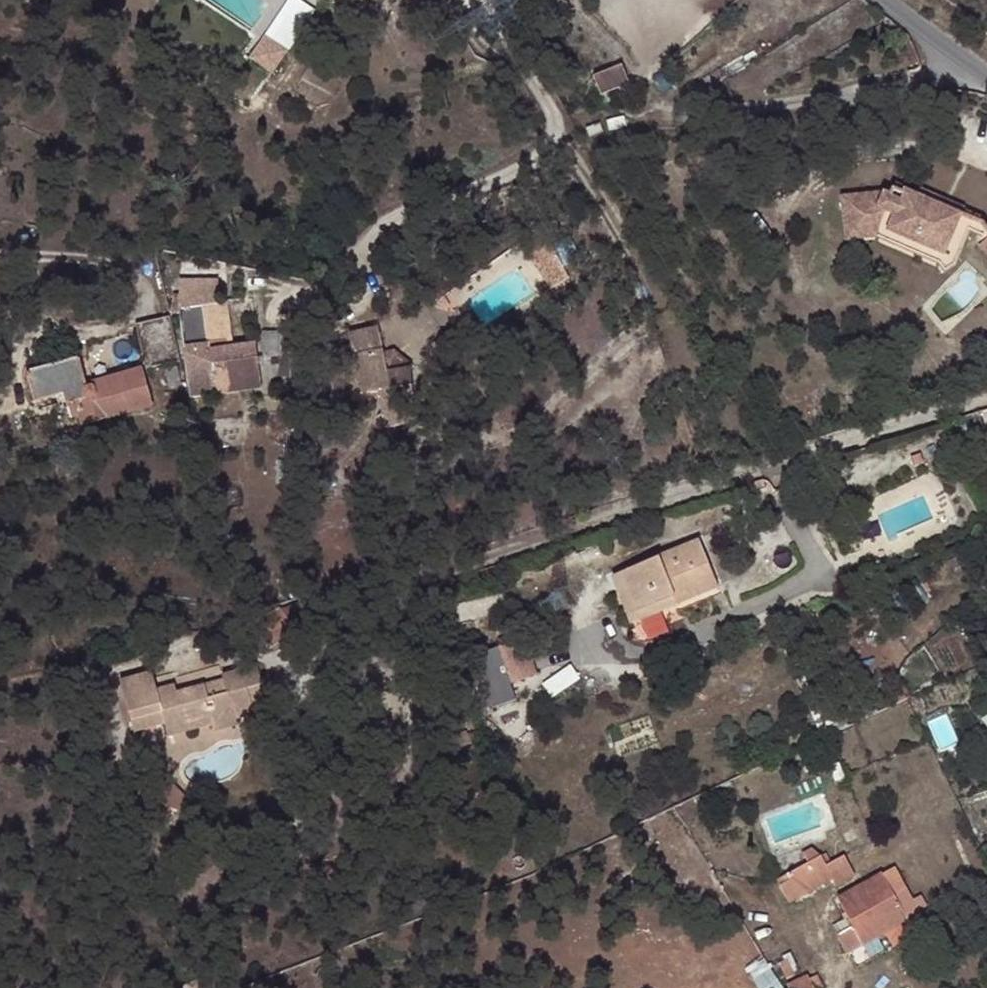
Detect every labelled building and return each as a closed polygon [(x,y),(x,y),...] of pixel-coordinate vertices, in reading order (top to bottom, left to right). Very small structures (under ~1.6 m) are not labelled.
[(250,57),(274,73),(318,9),(305,0),(290,0),(250,57)] [(595,74),(602,93),(633,81),(626,63),(595,74)] [(889,189),(886,195),(880,193),(836,198),(841,243),(877,239),(884,242),(946,268),(950,265),(974,248),(986,263),(986,235),(970,220),(900,190),(898,193),(889,189)] [(195,273),(177,273),(175,285),(196,285),(195,273)] [(196,285),(175,285),(174,312),(186,402),(211,399),(207,367),(253,360),(251,346),(229,348),(205,352),(199,308),(199,285),(196,285)] [(221,306),(199,308),(205,352),(229,348),(221,306)] [(350,370),(353,379),(381,371),(371,329),(343,335),(346,345),(335,347),(336,353),(325,355),(331,374),(350,370)] [(167,330),(132,337),(142,383),(179,375),(167,330)] [(254,367),(253,360),(207,367),(211,399),(219,396),(216,372),(254,367)] [(85,389),(79,364),(23,374),(29,406),(59,400),(65,422),(75,419),(76,427),(106,421),(108,430),(148,422),(141,381),(85,389)] [(353,379),(357,394),(408,380),(405,367),(381,371),(353,379)] [(408,380),(357,394),(358,398),(397,386),(399,390),(410,387),(408,380)] [(719,589),(700,541),(618,574),(633,613),(675,597),(678,606),(719,589)] [(633,613),(618,574),(611,577),(631,626),(678,606),(675,597),(633,613)] [(293,634),(276,607),(242,630),(249,641),(255,637),(266,651),(293,634)] [(499,648),(511,684),(538,675),(531,654),(527,656),(521,640),(499,648)] [(148,673),(116,682),(128,724),(158,716),(161,727),(164,740),(210,727),(212,734),(235,728),(233,722),(255,715),(254,714),(247,690),(260,686),(263,685),(258,665),(221,675),(223,679),(227,694),(205,699),(201,685),(173,693),(171,686),(153,691),(148,673)] [(201,685),(205,699),(227,694),(223,679),(201,685)] [(247,690),(254,714),(266,710),(260,686),(247,690)] [(158,716),(128,724),(131,735),(161,727),(158,716)] [(183,799),(159,774),(151,784),(152,802),(173,813),(183,799)] [(826,881),(815,859),(780,877),(790,896),(826,881)] [(903,918),(915,911),(891,865),(824,897),(844,934),(849,932),(856,944),(903,918)] [(770,976),(777,987),(806,987),(803,982),(811,977),(804,964),(797,968),(794,962),(770,976)]
